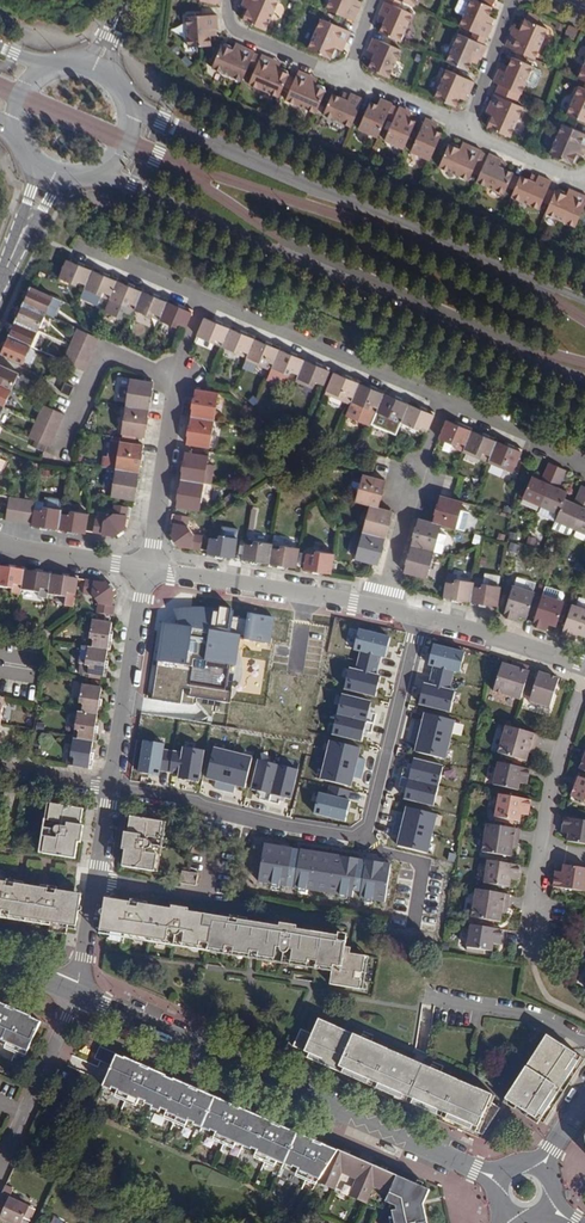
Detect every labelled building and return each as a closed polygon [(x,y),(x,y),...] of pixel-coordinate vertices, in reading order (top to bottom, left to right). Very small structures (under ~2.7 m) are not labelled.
[(251,5),(249,10),(245,11),(242,19),(244,22),(266,32),(280,1),(277,0),(244,0),(244,2),(251,5)] [(326,9),(353,22),(358,10),(352,7),(354,2),(361,5),(362,2),(356,0),(330,0),(326,9)] [(398,0),(386,0),(385,3),(398,9),(402,2),(398,0)] [(486,39),(491,26),(490,25),(485,23),(488,17),(491,8),(490,8),(480,3),(473,0),(470,0),(458,27),(471,32),(483,38),(486,39)] [(251,5),(244,2),(241,7),(249,10),(251,5)] [(361,5),(354,2),(352,7),(358,10),(361,5)] [(384,23),(383,25),(379,33),(400,42),(412,15),(398,9),(385,3),(379,14),(381,15),(387,18),(384,23)] [(538,18),(528,14),(526,20),(536,24),(538,18)] [(387,18),(381,15),(378,21),(384,23),(387,18)] [(218,30),(217,16),(188,17),(189,48),(212,47),(211,37),(211,30),(216,30),(218,30)] [(505,47),(533,59),(547,29),(536,24),(521,18),(517,27),(519,30),(516,37),(510,34),(505,47)] [(350,32),(321,19),(308,50),(333,61),(337,52),(335,48),(338,41),(344,45),(350,32)] [(577,30),(567,26),(563,35),(573,39),(577,30)] [(516,28),(513,27),(510,34),(516,37),(519,30),(516,28)] [(483,38),(471,32),(468,39),(480,45),(483,38)] [(481,60),(486,48),(480,45),(468,39),(458,35),(446,63),(466,72),(470,63),(473,56),(479,59),(481,60)] [(372,61),(368,69),(388,78),(401,51),(373,39),(367,50),(369,51),(374,54),(371,60),(372,61)] [(344,45),(338,41),(335,48),(338,49),(342,51),(344,45)] [(234,51),(235,48),(223,43),(212,68),(242,81),(250,64),(255,54),(255,52),(243,47),(239,54),(234,51)] [(243,47),(237,44),(235,48),(234,51),(239,54),(243,47)] [(255,54),(250,64),(258,67),(263,57),(255,54)] [(280,67),(278,70),(272,68),(275,60),(264,56),(263,57),(258,67),(250,84),(279,97),(290,72),(280,67)] [(479,59),(473,56),(470,63),(476,65),(479,59)] [(499,70),(498,69),(492,82),(520,94),(525,84),(532,69),(533,67),(511,57),(507,67),(504,72),(499,70)] [(281,63),(275,60),(272,68),(278,70),(280,67),(281,63)] [(539,72),(532,69),(525,84),(532,88),(535,87),(540,74),(539,72)] [(474,82),(445,70),(433,98),(454,107),(458,97),(461,91),(466,93),(468,94),(474,82)] [(328,89),(317,83),(315,86),(309,84),(312,77),(300,71),(298,76),(287,101),(317,113),(321,103),(326,93),(328,89)] [(318,79),(312,77),(309,84),(315,86),(317,83),(318,79)] [(576,118),(584,123),(584,89),(579,86),(566,114),(576,118)] [(466,93),(461,91),(458,97),(464,99),(466,93)] [(350,95),(344,92),(341,98),(348,100),(350,95)] [(332,96),(326,93),(321,103),(328,106),(332,96)] [(341,98),(333,94),(332,96),(328,106),(324,115),(352,126),(364,100),(351,94),(350,95),(348,100),(341,98)] [(495,110),(493,116),(489,114),(485,123),(487,127),(510,137),(523,107),(493,94),(487,107),(495,110)] [(377,105),(370,102),(358,129),(378,138),(392,106),(393,104),(385,100),(381,107),(377,105)] [(399,109),(392,106),(387,118),(394,121),(399,109)] [(408,110),(400,107),(399,109),(394,121),(385,141),(404,149),(416,122),(409,119),(405,117),(408,110)] [(495,110),(487,107),(485,113),(489,114),(493,116),(495,110)] [(410,152),(430,160),(440,137),(442,133),(435,130),(431,128),(434,122),(426,118),(410,152)] [(569,163),(575,162),(578,156),(575,152),(578,145),(584,148),(584,133),(562,124),(548,154),(569,163)] [(481,151),(468,145),(464,152),(460,150),(458,149),(457,145),(451,142),(447,145),(438,166),(467,180),(474,165),(480,153),(481,151)] [(578,145),(575,152),(579,153),(582,155),(584,149),(584,148),(578,145)] [(487,157),(480,153),(474,165),(482,168),(487,157)] [(498,162),(499,159),(488,154),(487,157),(482,168),(476,181),(503,194),(507,184),(511,175),(511,174),(502,170),(496,167),(498,162)] [(537,177),(531,174),(528,180),(535,183),(537,177)] [(519,178),(511,175),(507,184),(515,187),(519,178)] [(547,188),(550,181),(538,176),(537,177),(535,183),(520,176),(519,178),(515,187),(511,196),(538,208),(541,201),(547,188)] [(554,192),(547,188),(541,201),(548,204),(554,192)] [(575,191),(568,188),(566,192),(565,195),(572,198),(575,191)] [(564,191),(559,189),(555,191),(554,192),(548,204),(545,212),(559,218),(575,225),(584,201),(584,196),(575,191),(572,198),(565,195),(564,191)] [(86,285),(92,270),(93,268),(79,261),(78,264),(74,262),(67,259),(60,278),(77,285),(78,281),(86,285)] [(92,270),(86,285),(84,288),(109,299),(117,281),(118,278),(104,272),(103,275),(99,273),(92,270)] [(135,310),(142,292),(143,289),(129,283),(128,286),(124,284),(117,281),(109,299),(104,312),(118,318),(121,313),(131,317),(135,310)] [(25,297),(23,303),(42,312),(45,313),(49,305),(47,301),(50,295),(32,287),(30,286),(28,291),(25,297)] [(159,320),(167,303),(168,300),(153,293),(152,296),(147,294),(142,292),(135,310),(159,320)] [(39,318),(42,312),(23,303),(21,308),(18,314),(15,319),(35,328),(38,330),(41,322),(39,318)] [(173,306),(167,303),(159,320),(176,328),(177,324),(186,328),(193,310),(178,304),(177,307),(173,306)] [(32,334),(35,328),(15,319),(13,324),(10,330),(8,336),(27,345),(31,346),(34,338),(32,334)] [(197,336),(221,347),(228,330),(229,326),(215,320),(213,323),(209,321),(204,319),(197,336)] [(74,337),(95,346),(99,338),(78,328),(74,337)] [(221,347),(247,357),(254,341),(255,337),(241,331),(240,335),(236,333),(228,330),(221,347)] [(25,350),(27,345),(8,336),(5,341),(3,347),(0,353),(23,363),(27,354),(25,350)] [(92,354),(95,346),(74,337),(70,344),(92,354)] [(271,368),(278,351),(280,347),(266,341),(264,345),(261,344),(254,341),(247,357),(245,362),(270,372),(271,368)] [(70,344),(66,353),(88,362),(92,354),(70,344)] [(285,354),(278,351),(271,368),(270,372),(266,381),(282,388),(289,372),(297,376),(304,361),(305,358),(291,352),(289,356),(285,354)] [(84,370),(88,362),(66,353),(63,361),(84,370)] [(304,361),(297,376),(296,379),(294,383),(311,390),(314,383),(323,387),(331,369),(317,363),(315,367),(311,365),(304,361)] [(8,388),(11,390),(15,381),(13,378),(15,372),(0,365),(0,385),(8,388)] [(351,402),(359,385),(360,382),(346,375),(344,379),(340,378),(333,375),(324,395),(350,406),(351,402)] [(125,406),(149,410),(154,382),(143,381),(143,380),(129,377),(128,385),(119,383),(116,397),(126,398),(125,406)] [(74,386),(65,382),(61,392),(70,396),(74,386)] [(1,405),(4,406),(7,398),(5,394),(8,388),(0,385),(0,404),(1,405)] [(371,424),(383,396),(385,392),(370,386),(369,390),(365,388),(359,385),(351,402),(350,406),(345,417),(369,428),(371,424)] [(194,389),(190,417),(215,420),(217,411),(213,410),(214,401),(218,402),(220,393),(194,389)] [(401,423),(408,407),(410,402),(396,396),(394,401),(390,399),(383,396),(371,424),(396,435),(401,423)] [(40,413),(61,422),(65,414),(44,404),(40,413)] [(145,436),(149,410),(125,406),(123,414),(127,414),(125,424),(122,423),(120,432),(123,432),(136,434),(145,436)] [(408,407),(401,423),(425,434),(434,413),(420,406),(418,411),(414,409),(408,407)] [(57,431),(61,422),(40,413),(36,421),(57,431)] [(215,420),(190,417),(186,444),(211,449),(212,440),(208,439),(210,428),(214,429),(215,420)] [(57,431),(36,421),(32,428),(54,438),(57,431)] [(465,446),(471,433),(473,429),(459,422),(457,427),(453,425),(446,422),(439,439),(456,446),(454,450),(462,453),(464,449),(465,446)] [(54,438),(32,428),(28,437),(50,447),(54,438)] [(478,436),(471,433),(465,446),(464,449),(462,453),(480,461),(482,457),(489,460),(496,443),(498,439),(484,433),(482,438),(478,436)] [(114,469),(139,473),(144,445),(112,439),(109,458),(116,459),(114,469)] [(502,446),(496,443),(489,460),(487,464),(506,472),(508,468),(514,471),(522,450),(509,444),(506,448),(502,446)] [(180,480),(205,484),(206,476),(202,475),(204,466),(207,466),(209,457),(184,452),(180,480)] [(541,504),(558,466),(549,462),(541,480),(532,475),(523,495),(541,504)] [(541,504),(559,512),(565,498),(568,491),(558,487),(566,470),(558,466),(541,504)] [(134,500),(139,473),(114,469),(113,477),(116,478),(114,488),(111,487),(109,496),(134,500)] [(370,505),(378,508),(386,481),(362,475),(360,483),(358,493),(355,502),(370,505)] [(203,493),(205,484),(180,480),(176,508),(178,508),(185,509),(200,512),(201,504),(197,503),(199,492),(203,493)] [(350,491),(358,493),(360,483),(353,481),(350,491)] [(559,512),(553,526),(571,534),(574,528),(584,501),(584,486),(583,485),(575,503),(565,498),(559,512)] [(14,521),(18,497),(8,496),(5,520),(14,521)] [(432,523),(442,525),(464,531),(469,513),(460,511),(463,502),(439,496),(432,523)] [(23,522),(27,499),(18,497),(14,521),(23,522)] [(32,523),(34,508),(36,500),(27,499),(23,522),(32,523)] [(574,528),(584,533),(584,501),(574,528)] [(132,506),(115,503),(113,513),(105,518),(98,517),(95,531),(107,533),(110,532),(112,536),(117,534),(119,537),(125,533),(123,531),(127,528),(123,524),(125,522),(126,515),(130,516),(132,506)] [(392,512),(378,508),(370,505),(367,513),(371,514),(368,525),(365,524),(362,533),(385,539),(392,512)] [(58,528),(61,513),(62,509),(43,506),(42,510),(34,508),(32,523),(31,528),(46,530),(47,526),(52,527),(58,528)] [(185,509),(178,508),(176,514),(184,516),(185,509)] [(70,514),(61,513),(58,528),(58,532),(74,534),(74,530),(85,533),(89,513),(71,511),(70,514)] [(176,532),(170,535),(173,539),(171,540),(174,545),(177,544),(179,548),(184,544),(186,547),(201,549),(203,536),(193,534),(188,527),(190,517),(184,516),(176,514),(173,514),(172,524),(176,524),(174,530),(176,532)] [(418,519),(411,546),(434,552),(442,554),(447,536),(439,534),(442,525),(432,523),(418,519)] [(385,539),(362,533),(360,541),(364,542),(361,552),(357,551),(355,560),(378,566),(385,539)] [(219,539),(210,538),(207,556),(223,559),(223,555),(228,556),(235,557),(238,540),(220,536),(219,539)] [(269,563),(272,548),(272,545),(245,540),(242,562),(258,565),(259,561),(263,562),(269,563)] [(281,550),(272,548),(269,563),(269,567),(285,569),(285,565),(290,566),(296,567),(299,549),(282,546),(281,550)] [(434,552),(411,546),(403,573),(426,579),(429,570),(425,569),(428,559),(432,560),(434,552)] [(325,572),(331,573),(334,555),(317,552),(316,556),(308,554),(304,573),(320,575),(321,571),(325,572)] [(0,566),(0,585),(13,587),(13,590),(21,592),(21,589),(25,570),(25,568),(9,565),(9,567),(4,567),(0,566)] [(48,593),(51,575),(52,572),(36,569),(36,572),(31,571),(25,570),(21,589),(39,592),(39,597),(47,598),(48,593)] [(463,601),(471,602),(474,582),(456,579),(457,574),(447,573),(443,601),(458,603),(458,600),(463,601)] [(59,576),(51,575),(48,593),(67,596),(67,593),(76,594),(79,576),(64,574),(63,577),(59,576)] [(484,575),(483,579),(483,584),(497,586),(499,577),(484,575)] [(504,596),(505,596),(509,598),(504,611),(502,617),(511,619),(513,613),(514,614),(520,616),(521,614),(527,616),(535,592),(531,590),(534,582),(515,575),(512,584),(509,582),(504,596)] [(474,578),(474,582),(471,602),(470,605),(487,607),(487,605),(491,605),(498,606),(501,587),(483,584),(483,579),(474,578)] [(112,598),(116,595),(112,589),(115,588),(111,583),(108,585),(105,580),(101,584),(99,581),(86,579),(84,593),(91,594),(97,603),(96,612),(112,615),(114,606),(112,606),(113,599),(112,598)] [(567,605),(563,604),(564,601),(562,600),(564,594),(563,591),(545,586),(532,626),(540,628),(542,623),(548,626),(549,623),(556,625),(557,620),(561,622),(567,605)] [(500,610),(504,611),(509,598),(505,596),(500,610)] [(572,604),(561,635),(569,637),(570,633),(577,635),(578,633),(584,635),(584,632),(584,609),(572,604)] [(271,645),(277,618),(250,612),(244,639),(271,645)] [(235,618),(233,633),(245,635),(247,620),(235,618)] [(93,648),(106,650),(110,651),(113,636),(109,635),(110,631),(111,623),(93,620),(90,638),(94,639),(93,648)] [(237,636),(165,624),(152,698),(192,706),(197,703),(203,711),(208,717),(212,716),(213,711),(228,714),(232,692),(227,691),(237,636)] [(397,638),(362,630),(356,657),(391,665),(397,638)] [(471,654),(437,645),(431,670),(465,679),(471,654)] [(105,658),(106,650),(93,648),(81,646),(78,663),(80,664),(79,673),(106,678),(109,662),(104,661),(105,658)] [(529,667),(517,663),(516,669),(510,667),(501,665),(492,692),(519,700),(529,667)] [(547,711),(555,684),(557,679),(544,675),(545,672),(538,669),(527,704),(547,711)] [(351,671),(321,784),(355,793),(384,680),(351,671)] [(82,712),(95,714),(100,715),(102,701),(98,700),(98,696),(100,687),(82,684),(79,703),(83,704),(82,712)] [(460,695),(427,685),(420,708),(454,718),(460,695)] [(78,732),(77,739),(90,741),(95,742),(98,728),(93,727),(93,723),(95,714),(82,712),(77,711),(74,731),(78,732)] [(460,724),(425,715),(403,803),(439,812),(460,724)] [(525,763),(527,754),(529,748),(534,749),(538,735),(506,726),(498,755),(525,763)] [(89,750),(90,741),(77,739),(73,738),(69,757),(74,758),(72,766),(91,770),(93,755),(88,755),(89,750)] [(170,747),(144,742),(138,776),(163,782),(170,747)] [(209,751),(183,747),(178,781),(204,786),(209,751)] [(260,762),(213,750),(205,784),(251,795),(260,762)] [(304,773),(260,762),(251,795),(296,806),(304,773)] [(527,780),(529,770),(497,763),(491,786),(515,792),(517,784),(520,785),(521,778),(527,780)] [(576,777),(572,785),(576,787),(571,799),(584,804),(584,780),(576,777)] [(351,800),(318,792),(312,815),(346,823),(351,800)] [(518,816),(521,816),(522,810),(527,811),(529,801),(497,795),(493,819),(517,824),(518,816)] [(73,842),(74,833),(82,835),(84,825),(80,824),(82,809),(50,804),(49,813),(44,813),(39,843),(43,844),(42,853),(74,859),(77,842),(73,842)] [(441,818),(408,809),(397,849),(431,857),(441,818)] [(130,842),(128,851),(123,850),(120,866),(153,872),(155,862),(159,862),(164,833),(160,833),(162,822),(130,817),(126,833),(124,832),(122,841),(130,842)] [(567,834),(568,834),(567,841),(584,844),(584,821),(564,818),(562,827),(568,828),(567,834)] [(510,843),(516,844),(519,831),(485,825),(480,854),(508,859),(510,850),(510,843)] [(73,842),(77,842),(80,843),(82,835),(74,833),(73,842)] [(121,849),(123,850),(128,851),(130,842),(122,841),(121,849)] [(396,867),(266,845),(260,885),(389,907),(396,867)] [(519,866),(487,861),(483,885),(508,889),(508,882),(511,882),(512,875),(518,876),(519,866)] [(584,889),(584,868),(563,866),(562,873),(560,873),(559,879),(554,878),(552,888),(584,893),(584,889)] [(184,869),(168,867),(166,879),(182,882),(184,869)] [(39,887),(21,885),(21,888),(20,888),(12,887),(14,880),(6,878),(6,882),(0,881),(0,914),(24,918),(49,921),(48,928),(65,931),(66,928),(72,893),(55,890),(56,886),(47,885),(46,892),(38,891),(39,887)] [(21,888),(21,885),(22,881),(14,880),(12,887),(20,888),(21,888)] [(39,883),(39,887),(38,891),(46,892),(47,885),(39,883)] [(497,923),(499,914),(500,909),(505,910),(508,895),(475,890),(470,918),(497,923)] [(74,929),(79,894),(72,893),(66,928),(69,928),(74,929)] [(105,898),(103,912),(100,928),(99,934),(106,935),(113,899),(105,898)] [(208,948),(213,915),(186,911),(186,907),(178,905),(177,912),(169,911),(170,908),(146,904),(146,907),(136,906),(138,899),(129,898),(128,902),(113,899),(106,935),(106,938),(123,941),(124,935),(131,936),(148,939),(164,941),(164,945),(181,948),(182,943),(199,946),(200,943),(207,944),(206,952),(207,952),(208,948)] [(170,908),(169,911),(177,912),(178,905),(170,904),(170,908)] [(231,919),(213,915),(208,948),(224,950),(249,953),(254,921),(247,920),(246,923),(236,922),(237,914),(232,914),(231,919)] [(246,923),(247,920),(247,916),(237,914),(236,922),(246,923)] [(254,959),(257,959),(258,955),(263,922),(259,922),(254,921),(249,953),(248,958),(254,959)] [(317,960),(316,964),(333,966),(333,970),(330,983),(360,989),(366,956),(350,954),(344,953),(345,947),(346,942),(338,941),(338,934),(298,927),(297,931),(289,930),(288,930),(289,923),(280,921),(280,925),(263,922),(258,955),(273,957),(273,962),(291,964),(292,960),(307,962),(308,958),(317,960)] [(289,930),(297,931),(298,927),(298,924),(289,923),(288,930),(289,930)] [(491,945),(493,946),(494,940),(495,939),(500,941),(502,930),(469,925),(465,950),(490,954),(491,945)] [(338,941),(346,942),(347,935),(338,934),(338,941)] [(199,946),(198,951),(206,952),(207,944),(200,943),(199,946)] [(248,958),(249,953),(224,950),(223,954),(248,958)] [(369,957),(366,956),(360,989),(364,990),(369,957)] [(307,962),(307,967),(315,968),(316,964),(317,960),(308,958),(307,962)] [(0,1001),(0,1041),(26,1053),(41,1019),(0,1001)] [(338,1034),(341,1026),(315,1015),(309,1030),(297,1025),(289,1042),(301,1047),(306,1050),(308,1057),(323,1064),(329,1060),(336,1063),(341,1065),(342,1072),(358,1079),(364,1075),(370,1078),(376,1081),(377,1088),(393,1095),(398,1091),(404,1093),(405,1093),(410,1096),(412,1103),(427,1110),(433,1106),(439,1109),(445,1112),(446,1119),(478,1133),(497,1106),(489,1100),(488,1101),(464,1090),(466,1086),(464,1081),(445,1073),(442,1074),(440,1079),(434,1077),(437,1069),(419,1061),(415,1063),(413,1067),(407,1065),(410,1057),(383,1045),(379,1047),(378,1051),(372,1049),(375,1042),(349,1030),(346,1032),(344,1036),(338,1034)] [(349,1030),(341,1026),(338,1034),(344,1036),(346,1032),(349,1030)] [(542,1035),(527,1058),(532,1062),(528,1067),(521,1067),(520,1068),(525,1073),(521,1079),(516,1076),(500,1100),(533,1121),(537,1115),(543,1116),(554,1100),(550,1095),(554,1089),(558,1083),(563,1084),(564,1084),(574,1068),(571,1063),(575,1057),(542,1035)] [(383,1045),(375,1042),(372,1049),(378,1051),(379,1047),(383,1045)] [(93,1056),(110,1064),(115,1052),(98,1044),(93,1056)] [(306,1050),(301,1047),(298,1053),(308,1057),(306,1050)] [(115,1052),(110,1064),(101,1084),(109,1087),(111,1085),(118,1088),(116,1091),(138,1100),(139,1097),(146,1100),(144,1103),(160,1109),(161,1107),(168,1110),(166,1112),(188,1122),(189,1119),(196,1122),(194,1124),(210,1132),(212,1129),(218,1132),(216,1134),(237,1144),(239,1141),(245,1144),(244,1146),(261,1154),(262,1151),(268,1154),(267,1157),(289,1166),(290,1163),(296,1166),(295,1169),(319,1179),(338,1150),(115,1052)] [(419,1061),(410,1057),(407,1065),(413,1067),(415,1063),(419,1061)] [(580,1060),(575,1057),(571,1063),(574,1068),(580,1060)] [(532,1062),(527,1058),(521,1067),(528,1067),(532,1062)] [(323,1064),(333,1068),(336,1063),(329,1060),(323,1064)] [(336,1063),(333,1068),(342,1072),(341,1065),(336,1063)] [(525,1073),(520,1068),(516,1076),(521,1079),(525,1073)] [(445,1073),(437,1069),(434,1077),(440,1079),(442,1074),(445,1073)] [(358,1079),(368,1084),(370,1078),(364,1075),(358,1079)] [(370,1078),(368,1084),(377,1088),(376,1081),(370,1078)] [(488,1101),(489,1100),(492,1094),(464,1081),(466,1086),(464,1090),(488,1101)] [(558,1083),(554,1089),(559,1093),(564,1084),(563,1084),(558,1083)] [(559,1093),(554,1089),(550,1095),(554,1100),(559,1093)] [(405,1094),(405,1093),(404,1093),(398,1091),(393,1095),(403,1099),(405,1094)] [(410,1096),(405,1093),(405,1094),(403,1099),(412,1103),(410,1096)] [(428,1111),(437,1115),(439,1109),(433,1106),(427,1110),(428,1111)] [(439,1109),(437,1115),(446,1119),(445,1112),(439,1109)] [(534,1121),(538,1124),(543,1116),(537,1115),(533,1121),(534,1121)] [(338,1150),(319,1179),(318,1181),(390,1213),(392,1222),(426,1222),(422,1205),(429,1189),(338,1150)] [(0,1219),(7,1222),(9,1222),(21,1222),(23,1218),(30,1221),(35,1210),(9,1199),(12,1192),(4,1188),(0,1196),(0,1220),(0,1219)]
